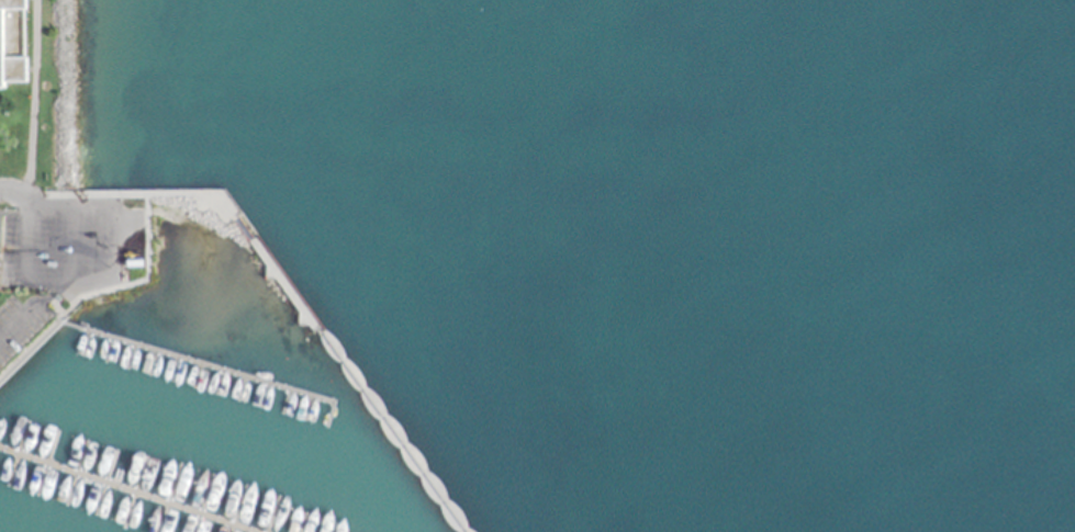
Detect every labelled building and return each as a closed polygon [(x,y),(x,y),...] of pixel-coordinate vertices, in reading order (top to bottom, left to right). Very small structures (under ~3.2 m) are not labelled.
[(3,86),(3,80),(25,80),(25,56),(23,56),(22,8),(24,8),(24,0),(0,0),(0,86),(3,86)]
